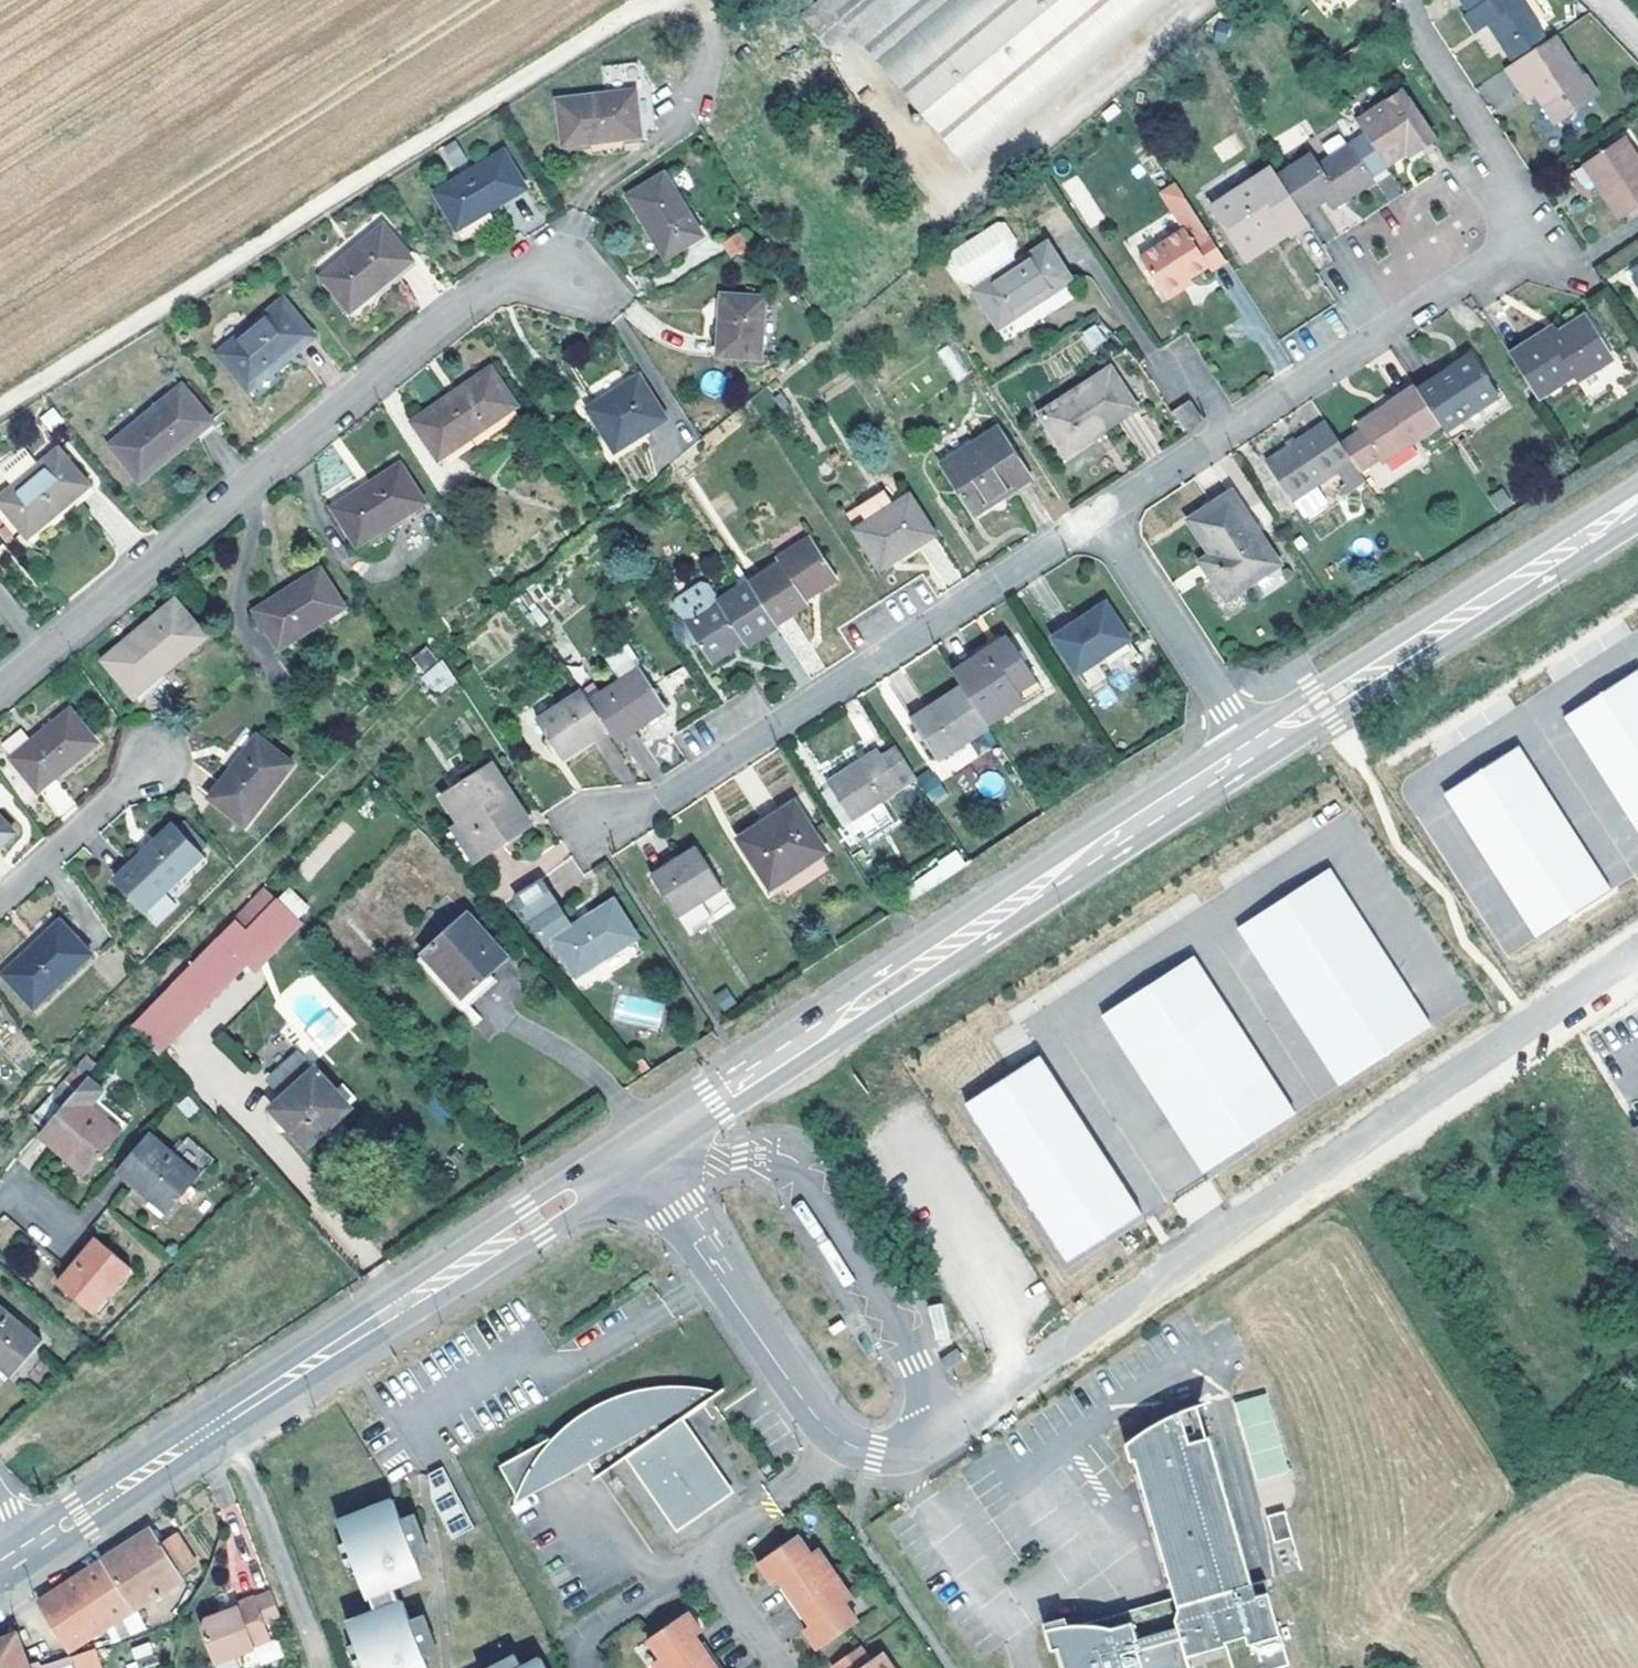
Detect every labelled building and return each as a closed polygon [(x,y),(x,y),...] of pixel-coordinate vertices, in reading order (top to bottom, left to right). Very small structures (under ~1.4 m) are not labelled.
[(802,3),(839,47),(860,30),(881,55),(947,0),(805,0),(802,3)] [(881,55),(973,162),(1167,0),(947,0),(881,55)] [(1471,10),(1466,13),(1477,30),(1490,22),(1506,46),(1517,61),(1546,42),(1536,26),(1537,26),(1520,0),(1465,0),(1471,10)] [(1529,82),(1538,96),(1560,129),(1600,102),(1555,35),(1546,42),(1517,61),(1507,68),(1520,88),(1529,82)] [(1529,82),(1520,88),(1529,102),(1538,96),(1529,82)] [(635,90),(558,101),(563,145),(640,135),(635,90)] [(1417,148),(1421,154),(1437,143),(1403,92),(1358,123),(1367,137),(1388,168),(1409,153),(1417,148)] [(1367,137),(1352,145),(1373,178),(1388,168),(1367,137)] [(457,140),(438,147),(447,170),(466,163),(457,140)] [(1594,164),(1610,189),(1604,194),(1622,221),(1637,210),(1637,157),(1629,142),(1594,164)] [(1312,155),(1278,176),(1304,215),(1328,201),(1333,208),(1340,204),(1375,181),(1373,178),(1352,145),(1320,166),(1312,155)] [(1421,154),(1417,148),(1409,153),(1413,160),(1421,154)] [(504,153),(437,193),(457,226),(523,186),(504,153)] [(1587,168),(1604,194),(1610,189),(1594,164),(1587,168)] [(1214,207),(1245,253),(1266,239),(1263,234),(1282,222),(1291,236),(1310,224),(1304,215),(1278,176),(1273,168),(1214,207)] [(665,173),(628,194),(666,257),(702,236),(665,173)] [(1076,173),(1060,184),(1088,228),(1105,218),(1076,173)] [(1162,194),(1185,229),(1195,244),(1209,234),(1177,185),(1162,194)] [(974,290),(998,328),(1071,281),(1047,243),(1014,264),(1010,257),(1014,240),(1003,223),(996,222),(944,254),(943,262),(953,278),(970,282),(975,289),(974,290)] [(1266,239),(1245,253),(1251,263),(1291,236),(1282,222),(1263,234),(1266,239)] [(383,226),(322,275),(350,310),(410,261),(383,226)] [(744,227),(721,243),(731,257),(754,241),(744,227)] [(1185,229),(1141,258),(1166,295),(1209,267),(1212,272),(1227,262),(1209,234),(1195,244),(1185,229)] [(765,296),(722,293),(718,355),(762,358),(765,296)] [(284,301),(222,353),(249,387),(311,335),(284,301)] [(1588,316),(1564,331),(1554,338),(1549,330),(1512,354),(1539,396),(1576,374),(1580,379),(1615,358),(1588,316)] [(1079,334),(1090,351),(1111,337),(1099,320),(1079,334)] [(1559,324),(1549,330),(1554,338),(1564,331),(1559,324)] [(938,352),(955,381),(969,373),(951,344),(938,352)] [(1472,354),(1418,388),(1440,423),(1444,429),(1497,394),(1472,354)] [(1110,367),(1040,412),(1066,453),(1136,407),(1110,367)] [(492,369),(417,421),(439,455),(514,404),(492,369)] [(639,376),(588,408),(614,451),(665,419),(639,376)] [(1362,428),(1381,458),(1383,460),(1440,423),(1418,388),(1415,384),(1387,401),(1393,409),(1362,428)] [(183,386),(112,443),(140,479),(211,421),(183,386)] [(1173,410),(1184,429),(1202,417),(1190,399),(1173,410)] [(1393,409),(1387,401),(1357,420),(1362,428),(1393,409)] [(1341,442),(1327,421),(1267,460),(1292,499),(1353,460),(1351,458),(1341,442)] [(997,426),(940,462),(974,514),(1031,478),(997,426)] [(1341,442),(1351,458),(1365,450),(1374,463),(1381,458),(1362,428),(1341,442)] [(0,496),(0,502),(27,536),(89,484),(59,448),(0,496)] [(1365,450),(1351,458),(1353,460),(1360,472),(1374,463),(1365,450)] [(400,464),(331,507),(356,545),(423,502),(400,464)] [(1497,512),(1512,504),(1503,486),(1487,494),(1497,512)] [(1188,519),(1210,554),(1219,568),(1209,574),(1225,599),(1280,563),(1232,491),(1188,519)] [(910,495),(856,530),(881,566),(934,533),(910,495)] [(811,538),(748,578),(750,581),(776,623),(813,599),(810,593),(835,577),(811,538)] [(1200,560),(1209,574),(1219,568),(1210,554),(1200,560)] [(319,569),(254,610),(278,648),(344,606),(319,569)] [(745,644),(777,624),(776,623),(750,581),(721,599),(711,584),(703,583),(680,597),(676,608),(686,622),(711,661),(743,641),(745,644)] [(174,598),(104,659),(134,694),(204,635),(174,598)] [(1106,603),(1054,637),(1077,673),(1129,639),(1106,603)] [(1009,637),(954,673),(963,687),(980,714),(1034,678),(1009,637)] [(614,675),(638,665),(628,643),(604,653),(614,675)] [(427,646),(410,658),(420,671),(436,659),(427,646)] [(440,696),(457,676),(437,659),(420,678),(440,696)] [(641,667),(588,701),(606,729),(614,741),(666,707),(641,667)] [(1566,716),(1637,827),(1637,673),(1566,716)] [(1034,678),(980,714),(986,724),(1041,689),(1034,678)] [(980,714),(963,687),(911,720),(936,760),(988,727),(986,724),(980,714)] [(588,701),(582,690),(537,719),(562,757),(606,729),(588,701)] [(97,743),(70,709),(11,757),(37,791),(97,743)] [(291,763),(256,735),(208,795),(244,823),(291,763)] [(916,779),(896,746),(884,754),(880,748),(826,782),(851,821),(916,779)] [(1518,748),(1440,794),(1535,939),(1611,891),(1518,748)] [(480,855),(522,828),(508,806),(515,801),(491,764),(443,796),(480,855)] [(916,781),(936,806),(950,794),(929,770),(916,781)] [(508,806),(522,828),(529,823),(515,801),(508,806)] [(794,803),(739,838),(769,887),(825,851),(794,803)] [(0,817),(0,843),(13,831),(0,817)] [(173,823),(115,878),(142,908),(201,854),(173,823)] [(652,876),(654,879),(676,915),(672,918),(676,926),(697,913),(700,918),(729,900),(697,848),(652,876)] [(901,884),(910,899),(968,867),(959,852),(901,884)] [(1238,928),(1339,1085),(1431,1026),(1330,868),(1238,928)] [(539,877),(514,894),(546,943),(553,939),(577,975),(636,937),(613,901),(572,927),(539,877)] [(649,882),(672,918),(676,915),(654,879),(649,882)] [(130,1024),(158,1055),(248,964),(263,949),(270,955),(302,923),(275,896),(275,897),(261,884),(130,1024)] [(467,915),(425,953),(462,994),(505,955),(467,915)] [(89,954),(59,920),(3,973),(33,1007),(89,954)] [(263,949),(248,964),(255,971),(270,955),(263,949)] [(1204,1172),(1295,1113),(1194,956),(1103,1015),(1204,1172)] [(283,1098),(272,1107),(306,1144),(321,1131),(335,1146),(349,1133),(335,1118),(348,1107),(299,1053),(268,1082),(283,1098)] [(1142,1213),(1040,1056),(966,1103),(1068,1261),(1142,1213)] [(73,1091),(43,1126),(71,1150),(68,1154),(66,1157),(85,1173),(120,1130),(89,1104),(94,1098),(101,1089),(85,1076),(81,1081),(73,1091)] [(94,1098),(89,1104),(120,1130),(126,1124),(94,1098)] [(43,1126),(37,1133),(66,1157),(68,1154),(71,1150),(43,1126)] [(148,1131),(117,1168),(167,1210),(198,1173),(148,1131)] [(129,1266),(95,1238),(59,1282),(71,1292),(92,1310),(129,1266)] [(12,1375),(40,1341),(0,1307),(0,1364),(12,1375)] [(940,1358),(946,1367),(963,1355),(956,1347),(940,1358)] [(680,1523),(727,1491),(677,1418),(717,1391),(692,1386),(670,1386),(647,1388),(624,1393),(603,1402),(582,1413),(564,1427),(578,1446),(574,1448),(583,1461),(614,1440),(624,1455),(649,1491),(655,1487),(680,1523)] [(1273,1393),(1238,1398),(1249,1478),(1284,1474),(1273,1393)] [(1186,1408),(1180,1409),(1189,1441),(1210,1435),(1201,1405),(1196,1406),(1186,1408)] [(1111,1625),(1082,1621),(1073,1621),(1059,1623),(1045,1627),(1050,1647),(1057,1646),(1063,1667),(1188,1667),(1185,1656),(1225,1644),(1232,1667),(1259,1667),(1287,1660),(1264,1579),(1251,1583),(1210,1435),(1189,1441),(1180,1409),(1177,1411),(1167,1414),(1158,1418),(1149,1422),(1140,1428),(1132,1434),(1124,1440),(1171,1608),(1111,1625)] [(499,1462),(517,1495),(568,1467),(550,1434),(499,1462)] [(583,1461),(594,1476),(624,1455),(614,1440),(583,1461)] [(443,1465),(429,1472),(433,1499),(452,1538),(474,1526),(443,1465)] [(338,1517),(369,1600),(372,1599),(375,1607),(347,1618),(365,1667),(429,1667),(424,1656),(410,1620),(402,1598),(399,1599),(395,1590),(425,1579),(416,1556),(402,1519),(394,1496),(338,1517)] [(1285,1510),(1266,1515),(1274,1542),(1292,1537),(1285,1510)] [(417,1513),(402,1519),(416,1556),(431,1551),(417,1513)] [(104,1560),(134,1609),(185,1577),(183,1573),(196,1565),(176,1533),(163,1540),(155,1528),(135,1540),(104,1560)] [(817,1545),(809,1551),(797,1532),(757,1559),(770,1579),(777,1575),(782,1584),(779,1586),(799,1616),(803,1614),(809,1622),(802,1627),(816,1647),(856,1620),(843,1601),(851,1595),(817,1545)] [(70,1648),(134,1609),(104,1560),(79,1576),(40,1600),(70,1648)] [(238,1606),(221,1612),(197,1621),(211,1659),(253,1645),(251,1640),(270,1634),(265,1620),(279,1615),(270,1589),(255,1594),(236,1601),(238,1606)] [(219,1606),(221,1612),(238,1606),(236,1601),(219,1606)] [(703,1638),(700,1641),(694,1632),(700,1628),(686,1608),(647,1636),(660,1655),(652,1660),(658,1667),(724,1667),(703,1638)] [(426,1614),(410,1620),(424,1656),(439,1651),(426,1614)] [(28,1664),(17,1632),(0,1639),(0,1667),(30,1667),(28,1664)] [(881,1650),(869,1659),(859,1644),(831,1663),(835,1667),(894,1667),(881,1650)] [(486,1667),(513,1667),(520,1665),(514,1654),(486,1667)] [(538,1655),(520,1665),(513,1667),(545,1667),(538,1655)] [(51,1662),(53,1667),(77,1667),(72,1656),(68,1656),(51,1662)]
